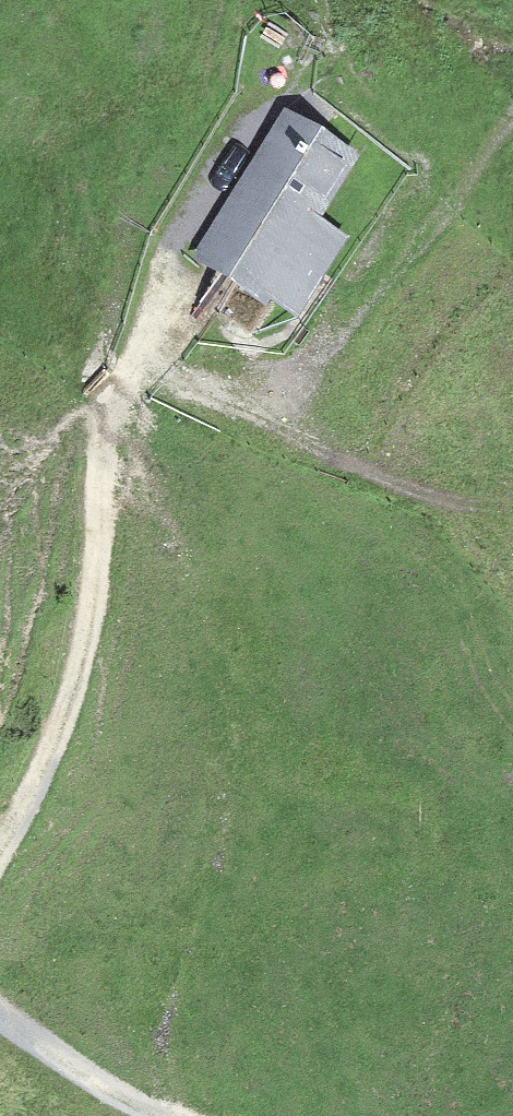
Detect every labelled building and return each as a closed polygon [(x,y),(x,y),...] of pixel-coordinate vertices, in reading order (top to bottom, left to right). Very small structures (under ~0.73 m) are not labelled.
[(286,108),(189,260),(293,325),(349,237),(320,218),(360,155),(286,108)]
